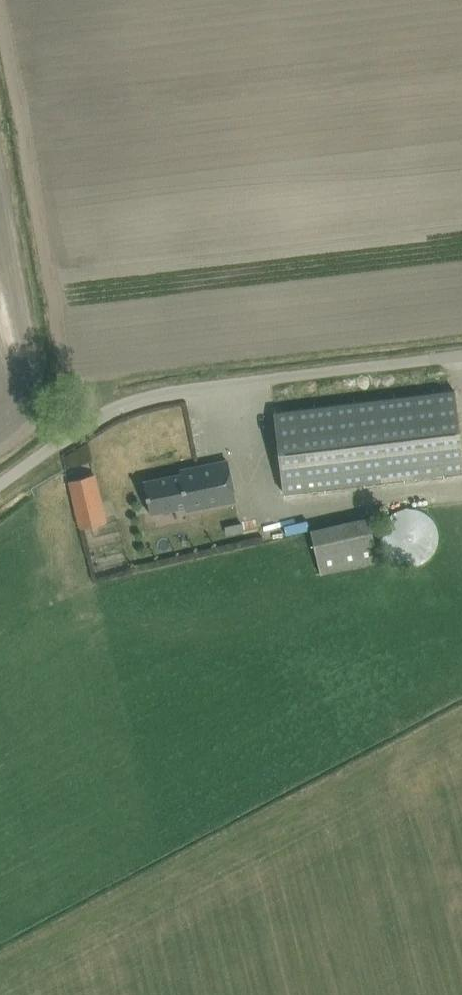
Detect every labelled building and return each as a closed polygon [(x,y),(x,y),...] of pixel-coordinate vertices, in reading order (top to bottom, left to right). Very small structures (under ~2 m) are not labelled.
[(275,412),(284,492),(461,471),(461,448),(455,390),(275,412)] [(186,512),(236,502),(228,461),(181,470),(181,473),(144,481),(150,514),(185,507),(186,512)] [(69,481),(78,513),(82,528),(107,522),(95,474),(69,481)] [(337,568),(395,555),(385,512),(328,525),(337,568)] [(242,522),(224,526),(226,534),(243,531),(242,522)] [(430,544),(436,555),(451,546),(444,536),(430,544)]
